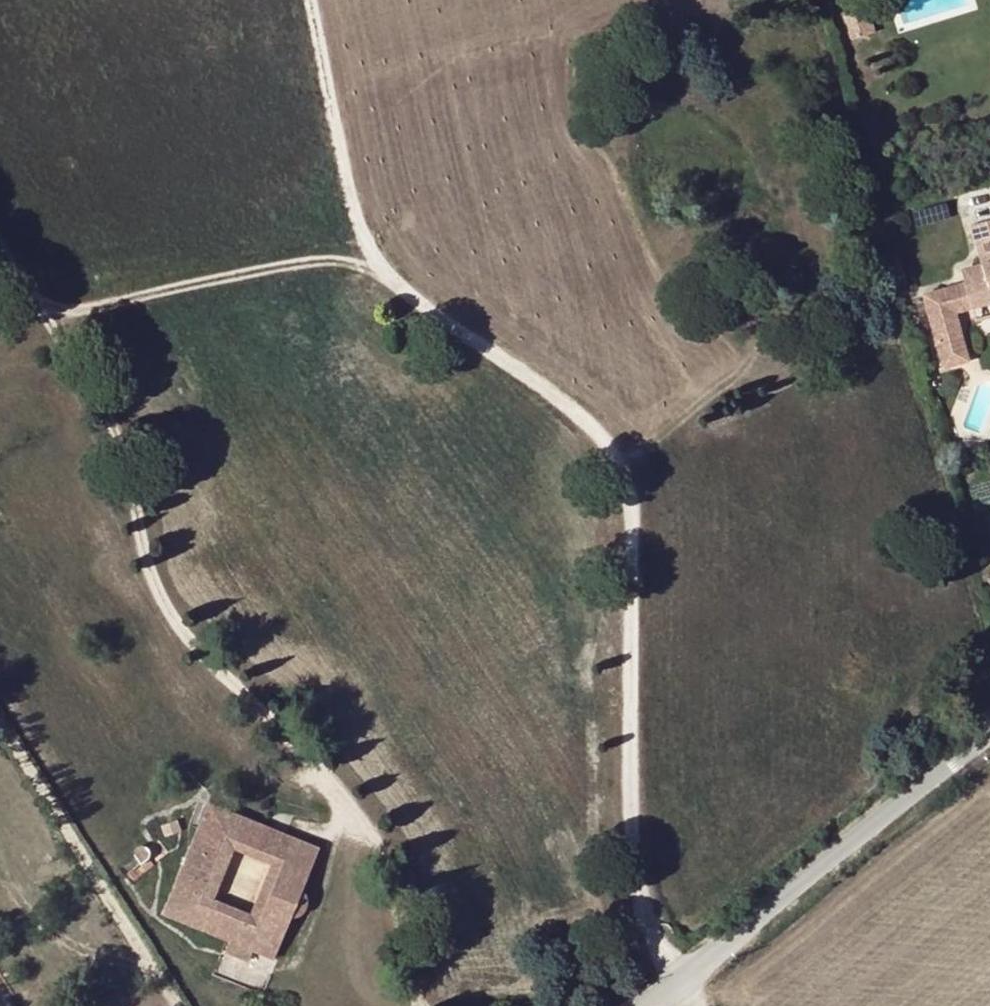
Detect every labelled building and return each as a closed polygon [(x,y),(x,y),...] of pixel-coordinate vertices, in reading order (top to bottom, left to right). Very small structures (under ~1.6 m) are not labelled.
[(860,12),(846,16),(851,34),(866,31),(860,12)] [(971,221),(977,240),(989,237),(989,217),(971,221)] [(980,251),(982,260),(962,266),(973,304),(989,300),(989,248),(980,251)] [(973,304),(977,317),(989,313),(989,300),(973,304)] [(211,805),(167,915),(231,941),(254,951),(273,958),(290,915),(292,915),(295,915),(299,914),(301,912),(304,909),(305,906),(306,903),(306,899),(306,896),(304,893),(302,890),(319,848),(284,835),(273,864),(252,916),(212,899),(233,848),(259,859),(270,829),(211,805)] [(259,859),(273,864),(284,835),(270,829),(259,859)] [(146,872),(155,866),(149,857),(149,856),(150,854),(149,851),(147,850),(145,848),(143,847),(140,847),(138,848),(136,850),(135,852),(134,855),(135,857),(146,872)] [(254,951),(231,941),(227,952),(249,961),(254,951)]
